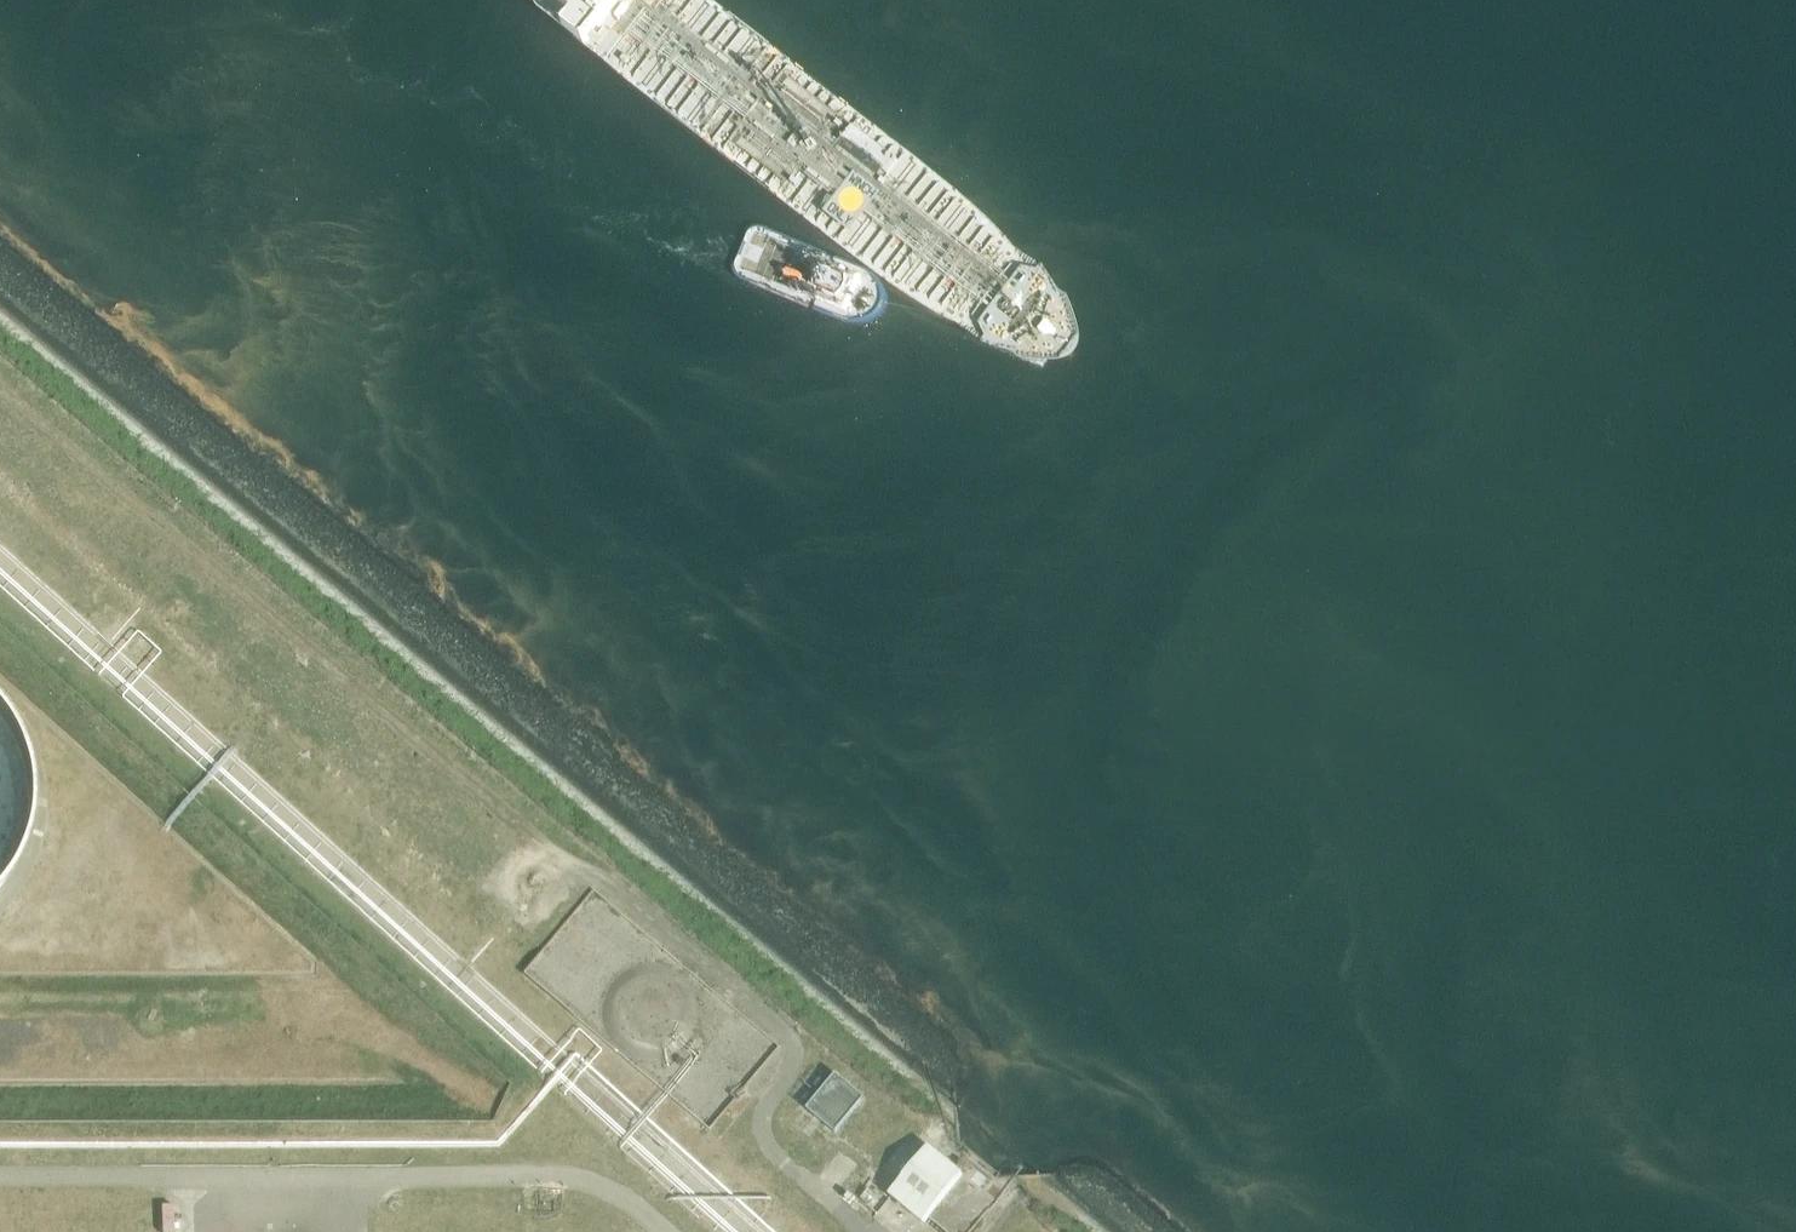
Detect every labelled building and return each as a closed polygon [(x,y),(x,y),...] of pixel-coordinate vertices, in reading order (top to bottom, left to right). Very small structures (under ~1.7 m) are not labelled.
[(24,865),(36,777),(0,708),(0,892),(24,865)] [(687,1009),(687,1008),(686,1001),(684,995),(680,988),(676,984),(672,980),(667,977),(663,975),(654,973),(645,974),(640,975),(633,978),(628,982),(623,988),(619,995),(617,1001),(616,1008),(617,1016),(619,1022),(622,1028),(626,1032),(631,1037),(636,1040),(642,1042),(650,1044),(656,1043),(664,1041),(671,1038),(675,1034),(681,1028),(684,1022),(686,1016),(687,1009)] [(864,1098),(836,1075),(816,1098),(809,1091),(802,1098),(810,1105),(807,1110),(835,1133),(864,1098)] [(922,1224),(963,1174),(929,1146),(888,1195),(922,1224)] [(157,1231),(170,1231),(170,1200),(156,1200),(157,1231)]
